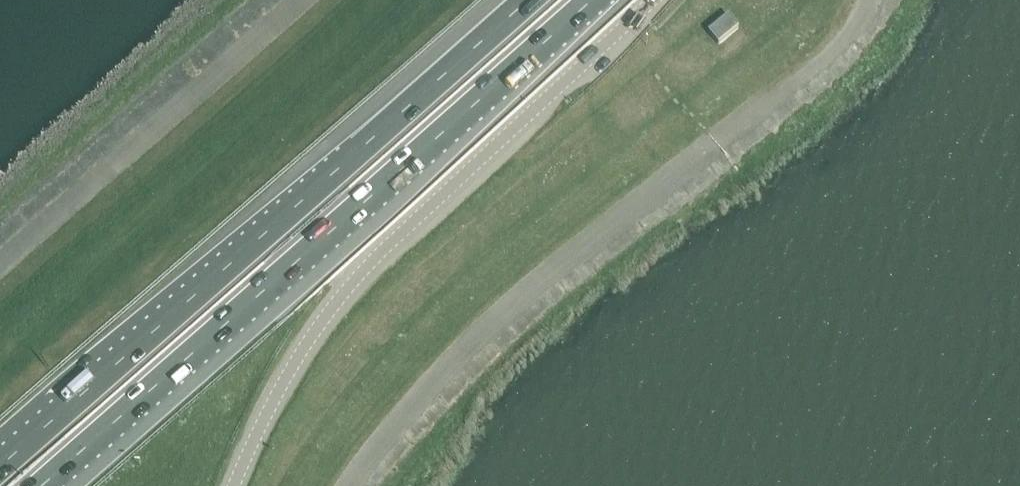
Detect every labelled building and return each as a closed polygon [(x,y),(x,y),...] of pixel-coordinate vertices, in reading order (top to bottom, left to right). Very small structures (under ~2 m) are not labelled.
[(707,30),(717,42),(736,25),(727,14),(707,30)]
